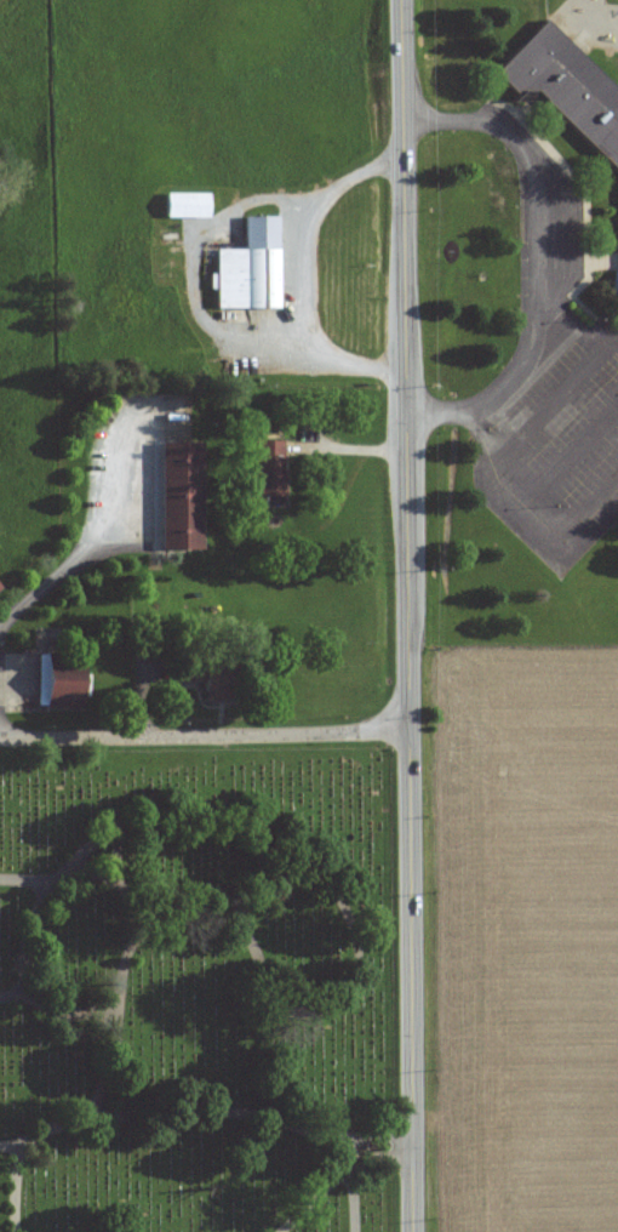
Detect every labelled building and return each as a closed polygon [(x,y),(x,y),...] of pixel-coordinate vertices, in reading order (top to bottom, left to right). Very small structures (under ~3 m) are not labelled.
[(543,18),(617,92),(617,172),(536,90),(519,90),(515,93),(491,69),(543,18)] [(160,219),(208,219),(208,195),(161,195),(160,219)] [(213,251),(213,276),(208,276),(208,291),(213,291),(213,311),(276,310),(275,218),(240,218),(240,250),(213,251)] [(281,442),(253,442),(252,498),(280,499),(281,442)] [(157,552),(194,552),(194,444),(156,445),(157,552)] [(36,708),(74,708),(74,666),(36,666),(36,708)]
